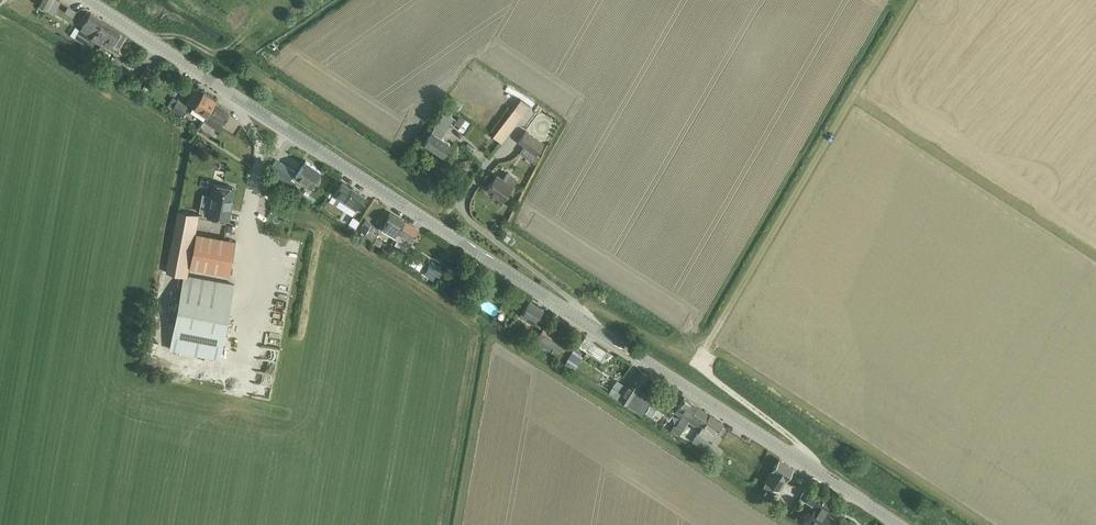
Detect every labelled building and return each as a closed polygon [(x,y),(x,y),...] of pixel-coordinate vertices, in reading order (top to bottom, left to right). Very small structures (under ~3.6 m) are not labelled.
[(40,2),(39,5),(47,9),(52,0),(42,0),(40,2)] [(66,10),(73,15),(76,11),(68,6),(66,10)] [(92,38),(103,20),(91,12),(79,30),(92,38)] [(103,20),(92,38),(85,49),(89,51),(96,41),(101,44),(102,43),(103,44),(105,42),(111,46),(113,43),(120,47),(127,36),(103,20)] [(66,40),(72,29),(69,27),(62,38),(66,40)] [(145,79),(147,78),(153,69),(147,65),(140,76),(145,79)] [(93,95),(92,96),(88,102),(99,109),(103,102),(104,102),(109,94),(97,86),(92,94),(93,95)] [(202,92),(196,88),(190,97),(187,101),(207,114),(217,99),(204,90),(202,92)] [(460,99),(458,104),(466,108),(468,103),(460,99)] [(501,142),(529,106),(521,99),(493,135),(501,142)] [(183,116),(189,108),(178,100),(172,109),(183,116)] [(210,112),(205,120),(208,122),(219,129),(224,121),(230,111),(216,102),(210,112)] [(92,115),(94,109),(86,106),(84,112),(92,115)] [(443,154),(449,145),(450,143),(441,137),(453,119),(441,112),(438,116),(441,118),(424,142),(443,154)] [(460,116),(455,123),(460,126),(465,119),(460,116)] [(462,128),(470,133),(478,120),(470,116),(462,128)] [(223,140),(229,131),(222,127),(217,136),(223,140)] [(535,154),(543,143),(525,130),(517,141),(535,154)] [(276,159),(270,169),(275,172),(272,178),(290,190),(296,180),(291,178),(295,171),(276,159)] [(473,160),(464,161),(466,169),(474,168),(473,160)] [(310,186),(314,180),(321,171),(306,161),(295,176),(310,186)] [(498,173),(494,179),(487,188),(502,199),(517,178),(510,174),(507,171),(503,177),(498,173)] [(351,187),(342,181),(333,195),(336,197),(356,210),(359,204),(365,195),(352,186),(351,187)] [(233,186),(211,182),(205,214),(219,217),(226,218),(233,186)] [(177,226),(168,271),(184,275),(187,275),(189,267),(195,233),(199,213),(180,209),(177,226)] [(395,237),(402,225),(405,221),(391,213),(381,229),(395,237)] [(376,237),(379,232),(375,230),(377,227),(367,220),(361,229),(366,232),(364,236),(373,242),(376,237)] [(409,247),(414,239),(419,229),(405,221),(402,225),(395,237),(394,239),(397,240),(394,245),(406,251),(408,247),(409,247)] [(514,242),(519,236),(513,232),(509,238),(514,242)] [(195,233),(189,267),(230,274),(236,240),(195,233)] [(297,234),(296,241),(311,244),(312,237),(297,234)] [(438,276),(443,269),(440,268),(431,262),(426,269),(436,275),(438,276)] [(184,275),(171,349),(220,359),(220,358),(221,358),(223,346),(224,337),(228,319),(234,284),(228,283),(187,275),(184,275)] [(267,288),(273,289),(276,276),(269,275),(267,288)] [(533,325),(538,318),(543,309),(529,300),(519,316),(533,325)] [(560,352),(560,351),(566,342),(543,327),(537,337),(560,352)] [(584,336),(579,346),(602,360),(608,351),(584,336)] [(568,366),(578,351),(574,348),(564,363),(568,366)] [(608,393),(611,387),(584,369),(580,375),(608,393)] [(638,369),(623,390),(618,397),(628,404),(633,396),(648,375),(638,369)] [(679,434),(682,429),(688,420),(697,406),(684,397),(684,398),(678,407),(675,411),(681,416),(675,425),(674,424),(671,429),(679,434)] [(710,414),(697,406),(688,420),(700,428),(698,432),(710,414)] [(711,441),(717,432),(723,423),(710,414),(698,432),(711,441)] [(780,487),(787,477),(793,468),(779,459),(767,478),(780,487)] [(743,473),(748,465),(744,463),(739,470),(743,473)] [(801,496),(805,499),(812,504),(811,505),(817,508),(809,520),(817,524),(831,524),(834,519),(827,515),(834,503),(811,489),(806,487),(801,496)]
